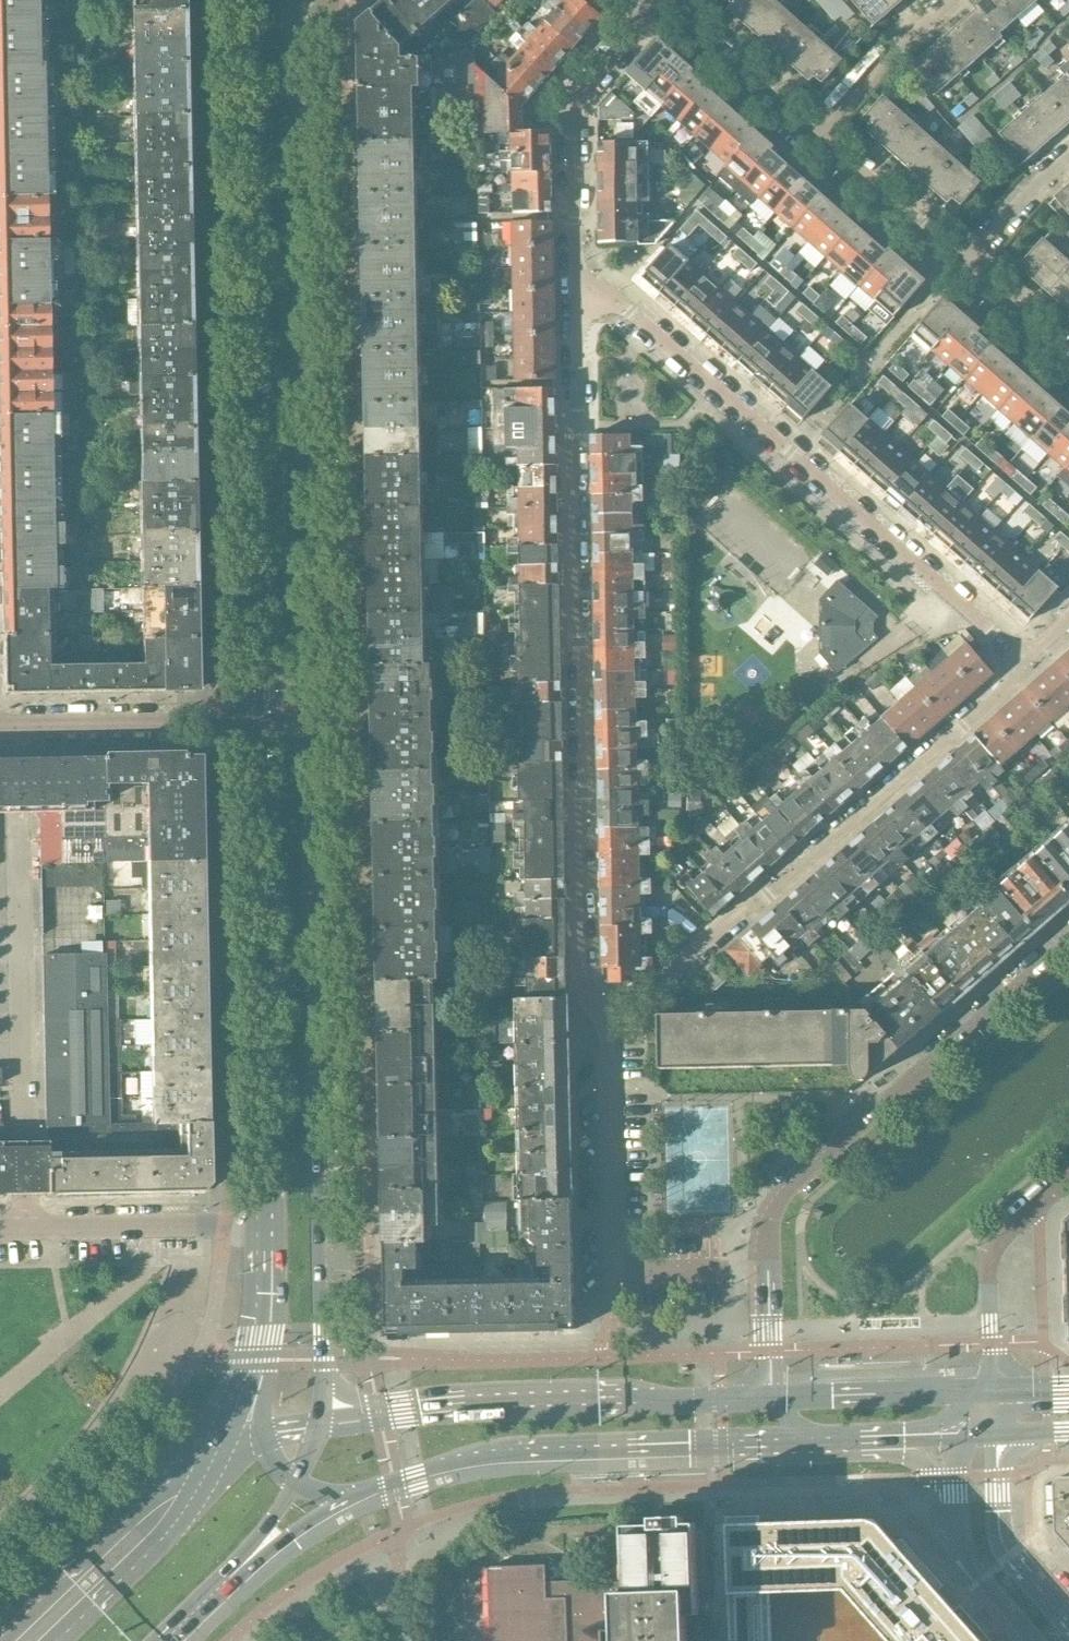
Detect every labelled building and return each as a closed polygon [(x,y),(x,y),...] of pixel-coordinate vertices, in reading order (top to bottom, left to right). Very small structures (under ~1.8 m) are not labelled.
[(69,0),(58,0),(58,13),(69,12),(69,10),(69,0)] [(79,0),(69,0),(69,10),(79,10),(79,0)] [(186,0),(129,0),(130,10),(186,8),(186,0)] [(394,0),(389,0),(375,12),(404,48),(406,50),(418,50),(423,56),(423,59),(429,59),(445,59),(429,41),(394,0)] [(424,0),(394,0),(429,41),(445,59),(457,59),(457,50),(458,50),(464,45),(424,0)] [(455,0),(424,0),(464,45),(480,31),(464,10),(455,0)] [(487,0),(455,0),(464,10),(473,2),(481,11),(490,3),(487,0)] [(506,8),(514,0),(499,0),(506,8)] [(550,0),(549,0),(537,14),(545,21),(576,47),(588,33),(550,0)] [(604,5),(608,0),(563,0),(550,0),(588,33),(609,9),(604,5)] [(771,0),(728,0),(733,5),(729,10),(747,26),(771,0)] [(793,17),(774,0),(771,0),(747,26),(769,45),(793,17)] [(841,0),(817,0),(835,21),(841,16),(846,22),(854,15),(841,0)] [(904,0),(851,0),(874,26),(904,0)] [(999,0),(982,0),(973,7),(976,10),(977,9),(999,34),(1000,34),(1016,19),(999,0)] [(1033,0),(999,0),(1016,19),(1036,3),(1033,0)] [(41,2),(0,3),(0,24),(41,23),(41,2)] [(1068,13),(1068,6),(1067,4),(1059,11),(1064,17),(1068,13)] [(187,33),(186,8),(130,10),(130,35),(187,33)] [(999,34),(977,9),(976,10),(955,29),(979,57),(1003,37),(1000,34),(999,34)] [(79,38),(79,10),(69,10),(69,12),(69,30),(69,38),(79,38)] [(404,48),(375,12),(361,24),(361,59),(404,59),(404,48)] [(492,29),(499,35),(513,18),(506,12),(492,29)] [(791,65),(816,37),(793,17),(769,45),(791,65)] [(576,47),(545,21),(537,30),(529,23),(524,29),(562,62),(576,47)] [(41,23),(0,24),(0,46),(42,45),(41,23)] [(562,62),(524,29),(519,35),(526,41),(519,50),(549,77),(562,62)] [(979,57),(955,29),(933,49),(957,77),(979,57)] [(1038,42),(1044,34),(1038,29),(1031,37),(1038,42)] [(69,38),(69,30),(58,30),(58,43),(69,43),(69,38)] [(187,60),(187,33),(130,35),(131,61),(187,60)] [(486,50),(496,38),(492,35),(482,46),(486,50)] [(843,60),(816,37),(791,65),(810,81),(814,76),(822,83),(843,60)] [(1031,51),(1038,42),(1031,37),(1024,46),(1031,51)] [(80,65),(79,38),(69,38),(69,43),(70,57),(70,65),(80,65)] [(643,89),(672,57),(675,53),(658,39),(626,74),(643,89)] [(549,77),(519,50),(509,41),(501,51),(504,53),(499,59),(537,91),(549,77)] [(1049,55),(1056,49),(1050,42),(1042,50),(1053,62),(1054,61),(1049,55)] [(42,45),(0,46),(0,66),(42,64),(42,45)] [(476,87),(476,64),(475,49),(458,50),(457,50),(457,59),(458,87),(476,87)] [(957,77),(933,49),(910,68),(935,96),(957,77)] [(1053,62),(1042,50),(1034,57),(1045,69),(1053,62)] [(660,104),(689,71),(691,74),(694,71),(675,53),(672,57),(643,89),(660,104)] [(1015,68),(1023,61),(1017,55),(1009,62),(1015,68)] [(458,87),(457,59),(445,59),(429,59),(423,59),(404,59),(361,59),(362,88),(422,87),(458,87)] [(537,91),(499,59),(493,65),(500,72),(493,80),(523,106),(537,91)] [(188,87),(187,60),(131,61),(131,88),(188,87)] [(1060,70),(1066,77),(1068,80),(1068,63),(1060,70)] [(42,64),(0,66),(0,89),(43,87),(42,64)] [(523,106),(493,80),(476,64),(476,87),(476,92),(476,134),(523,133),(523,107),(523,106)] [(80,93),(80,65),(70,65),(70,73),(70,85),(70,93),(80,93)] [(678,120),(706,89),(699,83),(700,81),(691,74),(689,71),(660,104),(678,120)] [(70,85),(70,73),(60,73),(59,86),(70,85)] [(992,88),(1000,81),(995,75),(987,82),(992,88)] [(1066,77),(1044,96),(1068,124),(1068,80),(1066,77)] [(1021,95),(1010,83),(1001,91),(1012,103),(1021,95)] [(70,93),(70,85),(59,86),(60,101),(70,100),(70,93)] [(43,87),(0,89),(0,110),(43,108),(43,87)] [(188,112),(188,87),(131,88),(132,114),(188,112)] [(415,139),(414,114),(414,100),(430,100),(430,94),(476,92),(476,87),(458,87),(422,87),(362,88),(363,141),(415,139)] [(695,135),(724,102),(714,94),(713,95),(706,89),(678,120),(695,135)] [(1012,103),(1001,91),(994,97),(1004,110),(1012,103)] [(634,113),(611,92),(597,107),(598,120),(633,120),(634,113)] [(927,99),(921,92),(915,97),(921,105),(927,99)] [(81,118),(80,93),(70,93),(70,100),(71,118),(81,118)] [(970,107),(978,100),(973,94),(965,101),(970,107)] [(1068,124),(1044,96),(1023,115),(1047,143),(1068,124)] [(884,146),(908,118),(884,97),(863,119),(871,127),(867,132),(884,146)] [(935,108),(927,99),(921,105),(928,113),(935,108)] [(711,150),(739,118),(732,112),(733,111),(724,102),(695,135),(711,150)] [(43,108),(0,110),(0,133),(44,131),(43,108)] [(189,139),(188,112),(132,114),(132,141),(189,139)] [(986,131),(973,115),(959,128),(972,143),(986,131)] [(1047,143),(1023,115),(1000,135),(1025,163),(1047,143)] [(60,117),(60,131),(70,131),(70,117),(60,117)] [(725,168),(754,135),(755,136),(758,133),(747,123),(746,125),(739,118),(711,150),(727,164),(724,167),(725,168)] [(907,167),(932,139),(908,118),(884,146),(907,167)] [(679,127),(677,121),(666,134),(669,138),(679,127)] [(44,131),(0,133),(0,155),(44,154),(44,131)] [(70,144),(70,131),(60,131),(61,144),(70,144)] [(81,131),(70,131),(70,144),(81,143),(81,131)] [(950,138),(942,131),(934,140),(942,148),(950,138)] [(980,152),(994,139),(986,131),(972,143),(980,152)] [(551,151),(551,132),(523,133),(476,134),(476,149),(484,149),(484,154),(503,154),(503,152),(551,151)] [(742,183),(771,150),(755,136),(754,135),(725,168),(742,183)] [(189,166),(189,139),(132,141),(133,168),(189,166)] [(430,141),(415,142),(415,139),(363,141),(364,194),(416,193),(430,193),(429,167),(431,167),(430,141)] [(932,189),(956,161),(932,139),(907,167),(932,189)] [(638,164),(637,152),(647,152),(647,150),(661,150),(661,142),(647,142),(647,144),(598,145),(598,165),(638,164)] [(684,148),(676,155),(688,169),(696,162),(684,148)] [(759,198),(788,165),(771,150),(742,183),(759,198)] [(552,171),(551,151),(503,152),(503,154),(503,160),(501,160),(501,172),(513,172),(552,171)] [(44,157),(44,154),(0,155),(0,177),(44,175),(44,157)] [(71,157),(71,161),(71,170),(81,170),(81,157),(71,157)] [(485,172),(484,160),(476,161),(477,172),(485,172)] [(72,174),(71,170),(71,161),(62,161),(62,174),(72,174)] [(961,206),(981,183),(956,161),(932,189),(948,203),(952,198),(961,206)] [(691,202),(706,185),(680,162),(678,162),(680,202),(691,202)] [(638,174),(638,164),(598,165),(599,183),(648,182),(666,182),(666,174),(648,174),(638,174)] [(776,213),(805,180),(788,165),(759,198),(776,213)] [(190,194),(189,166),(133,168),(133,196),(190,194)] [(552,192),(552,171),(513,172),(514,183),(504,183),(504,192),(552,192)] [(71,184),(72,174),(62,174),(62,188),(72,188),(71,184)] [(44,175),(0,177),(0,200),(45,198),(44,175)] [(793,227),(821,195),(805,180),(776,213),(793,227)] [(638,203),(638,190),(648,190),(648,182),(599,183),(599,203),(638,203)] [(82,184),(71,184),(72,188),(72,196),(73,196),(80,195),(82,195),(82,184)] [(480,194),(492,193),(492,185),(480,185),(480,194)] [(1055,198),(1068,214),(1068,186),(1055,198)] [(553,213),(552,192),(504,192),(504,200),(514,200),(513,213),(553,213)] [(431,245),(431,220),(417,221),(417,211),(416,193),(364,194),(365,247),(417,245),(431,245)] [(191,221),(190,194),(133,196),(134,224),(191,221)] [(809,242),(838,209),(821,195),(793,227),(809,242)] [(480,207),(490,207),(490,196),(480,196),(480,207)] [(45,198),(0,200),(0,223),(45,222),(45,198)] [(720,207),(709,198),(702,205),(714,215),(720,207)] [(638,214),(638,203),(599,203),(599,222),(648,221),(648,214),(638,214)] [(731,217),(720,207),(714,215),(725,225),(731,217)] [(826,257),(855,224),(838,209),(809,242),(826,257)] [(451,220),(451,211),(417,211),(417,221),(431,220),(451,220)] [(697,228),(699,225),(706,218),(697,211),(689,221),(697,228)] [(718,229),(706,218),(699,225),(712,236),(718,229)] [(1063,219),(1057,224),(1068,238),(1068,226),(1063,219)] [(191,248),(191,221),(134,224),(134,250),(191,248)] [(553,244),(553,221),(514,222),(514,245),(553,244)] [(676,221),(648,221),(599,222),(600,243),(639,242),(639,245),(657,245),(657,242),(676,221)] [(688,238),(697,228),(689,221),(680,230),(688,238)] [(45,222),(0,223),(0,245),(46,243),(45,222)] [(478,246),(477,223),(465,224),(465,247),(478,246)] [(465,224),(454,224),(455,247),(465,247),(465,224)] [(843,271),(871,239),(855,224),(826,257),(843,271)] [(754,238),(743,228),(737,235),(747,245),(754,238)] [(728,237),(718,229),(712,236),(721,245),(728,237)] [(765,247),(754,238),(747,245),(758,254),(765,247)] [(888,253),(887,253),(871,239),(843,271),(859,286),(888,253)] [(1068,264),(1068,261),(1044,239),(1024,262),(1032,269),(1027,274),(1045,290),(1068,264)] [(46,243),(0,245),(0,267),(46,265),(46,243)] [(554,266),(553,244),(514,245),(515,267),(554,266)] [(419,297),(418,272),(417,245),(365,247),(366,298),(419,297)] [(492,258),(492,245),(484,245),(485,259),(492,258)] [(660,293),(689,261),(671,245),(642,278),(660,293)] [(64,248),(64,275),(74,275),(73,263),(73,248),(64,248)] [(192,274),(191,248),(134,250),(135,275),(192,274)] [(749,256),(739,248),(733,255),(742,263),(749,256)] [(877,302),(905,269),(908,265),(890,249),(887,253),(888,253),(859,286),(877,302)] [(800,252),(787,267),(793,272),(806,257),(800,252)] [(758,264),(749,256),(742,263),(751,271),(758,264)] [(787,267),(776,257),(770,265),(781,274),(787,267)] [(676,307),(705,275),(689,261),(660,293),(676,307)] [(83,262),(73,263),(74,275),(83,275),(83,262)] [(1068,309),(1068,264),(1045,290),(1068,310),(1068,309)] [(46,265),(0,267),(0,288),(47,287),(46,265)] [(887,326),(923,285),(926,281),(908,265),(905,269),(877,302),(870,310),(887,326)] [(554,289),(554,266),(515,267),(515,290),(554,289)] [(793,272),(787,267),(781,274),(791,284),(798,277),(793,272)] [(479,271),(465,271),(465,282),(467,282),(480,282),(479,271)] [(192,300),(192,274),(135,275),(135,302),(192,300)] [(83,301),(83,275),(74,275),(74,292),(74,301),(83,301)] [(691,321),(720,288),(705,275),(676,307),(691,321)] [(780,284),(771,276),(765,283),(774,291),(780,284)] [(491,290),(491,277),(481,277),(481,291),(491,290)] [(480,297),(480,282),(467,282),(467,297),(480,297)] [(790,292),(780,284),(774,291),(767,299),(775,308),(790,292)] [(47,287),(0,288),(0,310),(47,309),(47,287)] [(820,297),(810,287),(803,294),(814,304),(820,297)] [(707,335),(736,302),(720,288),(691,321),(707,335)] [(555,312),(554,289),(515,290),(515,312),(555,312)] [(491,304),(491,290),(481,291),(482,305),(491,304)] [(74,319),(74,301),(74,292),(64,292),(64,319),(74,319)] [(823,293),(820,297),(814,304),(825,313),(831,306),(834,302),(823,293)] [(420,349),(419,323),(419,297),(366,298),(367,350),(420,349)] [(480,297),(467,297),(467,298),(468,298),(469,311),(480,311),(480,297)] [(932,350),(961,318),(963,314),(945,298),(913,334),(932,350)] [(193,327),(192,300),(135,302),(136,328),(193,327)] [(85,301),(83,301),(74,301),(74,319),(74,327),(85,327),(85,301)] [(723,349),(752,316),(736,302),(707,335),(723,349)] [(812,312),(803,304),(796,311),(805,319),(812,312)] [(47,309),(0,310),(0,333),(48,332),(47,309)] [(555,334),(555,312),(515,312),(516,335),(555,334)] [(821,320),(812,312),(805,319),(798,327),(807,335),(821,320)] [(948,365),(977,332),(978,333),(981,330),(963,314),(961,318),(932,350),(948,365)] [(739,363),(768,330),(752,316),(723,349),(739,363)] [(855,327),(842,316),(836,323),(848,334),(855,327)] [(85,351),(85,327),(74,327),(74,336),(75,349),(75,351),(85,351)] [(193,352),(193,327),(136,328),(136,353),(193,352)] [(867,338),(855,327),(848,334),(861,345),(867,338)] [(755,377),(784,345),(768,330),(739,363),(755,377)] [(48,332),(0,333),(0,355),(48,353),(48,332)] [(845,341),(834,332),(828,339),(839,349),(845,341)] [(965,380),(994,347),(978,333),(977,332),(948,365),(965,380)] [(556,357),(555,334),(516,335),(516,358),(556,357)] [(75,349),(74,336),(64,336),(65,349),(75,349)] [(456,348),(479,347),(478,338),(456,338),(456,348)] [(856,351),(845,341),(839,349),(850,358),(856,351)] [(770,391),(799,358),(784,345),(755,377),(770,391)] [(982,394),(1010,362),(994,347),(965,380),(982,394)] [(421,401),(421,376),(434,375),(434,350),(420,351),(420,349),(367,350),(368,403),(421,401)] [(462,364),(480,364),(479,351),(461,351),(462,364)] [(194,379),(193,352),(136,353),(137,380),(194,379)] [(48,353),(0,355),(0,374),(49,373),(48,353)] [(86,380),(85,353),(74,353),(74,379),(75,380),(76,380),(86,380)] [(556,379),(556,357),(516,358),(517,380),(556,379)] [(786,405),(815,372),(799,358),(770,391),(786,405)] [(998,409),(1027,376),(1010,362),(982,394),(998,409)] [(910,375),(896,363),(889,370),(903,383),(910,375)] [(497,381),(497,367),(487,367),(487,381),(497,381)] [(803,420),(832,388),(815,372),(786,405),(803,420)] [(49,373),(0,374),(0,396),(49,395),(49,373)] [(897,387),(884,376),(878,383),(890,394),(897,387)] [(1015,424),(1044,391),(1027,376),(998,409),(1015,424)] [(76,395),(76,380),(75,380),(74,379),(65,379),(66,395),(76,395)] [(194,406),(194,379),(137,380),(137,397),(137,407),(194,406)] [(137,397),(137,380),(128,381),(128,397),(137,397)] [(926,390),(915,380),(908,387),(919,397),(926,390)] [(557,406),(556,388),(506,389),(507,396),(518,396),(518,407),(557,406)] [(937,399),(926,390),(919,397),(930,407),(937,399)] [(1032,439),(1061,406),(1044,391),(1015,424),(1032,439)] [(913,401),(903,393),(897,400),(906,408),(913,401)] [(49,395),(0,396),(0,417),(50,416),(49,395)] [(76,406),(76,395),(66,395),(66,406),(76,406)] [(422,454),(422,427),(421,401),(368,403),(369,455),(422,454)] [(913,401),(906,408),(902,414),(911,422),(922,409),(913,401)] [(839,452),(868,419),(851,404),(822,437),(839,452)] [(195,430),(194,406),(137,407),(137,431),(195,430)] [(557,425),(557,406),(518,407),(518,418),(507,419),(507,426),(557,425)] [(1068,431),(1068,413),(1061,406),(1032,439),(1049,454),(1068,431)] [(959,419),(949,410),(942,417),(953,427),(959,419)] [(50,416),(0,417),(0,440),(50,438),(50,416)] [(855,466),(884,433),(868,419),(839,452),(855,466)] [(970,429),(959,419),(953,427),(964,436),(970,429)] [(944,429),(935,421),(928,428),(937,436),(944,429)] [(67,423),(67,437),(77,437),(78,423),(67,423)] [(557,445),(557,425),(507,426),(507,434),(518,434),(518,446),(557,445)] [(484,449),(483,426),(469,426),(470,449),(484,449)] [(953,437),(944,429),(937,436),(947,444),(953,437)] [(195,456),(195,430),(137,431),(138,457),(195,456)] [(1068,464),(1068,431),(1049,454),(1065,468),(1068,464)] [(871,480),(900,447),(884,433),(855,466),(871,480)] [(633,446),(633,435),(592,436),(592,454),(644,454),(644,446),(633,446)] [(664,435),(665,454),(679,454),(679,435),(664,435)] [(77,444),(77,437),(67,437),(67,449),(77,449),(77,444)] [(50,438),(0,440),(0,462),(51,461),(50,438)] [(993,449),(982,439),(976,446),(986,456),(993,449)] [(86,444),(77,444),(77,449),(77,458),(86,458),(86,444)] [(558,465),(557,445),(518,446),(519,458),(508,458),(509,466),(558,465)] [(887,494),(915,461),(900,447),(871,480),(887,494)] [(975,456),(966,448),(959,456),(969,464),(975,456)] [(1004,458),(993,449),(986,456),(997,466),(1004,458)] [(424,505),(423,480),(422,454),(369,455),(370,507),(424,505)] [(634,473),(634,462),(644,461),(644,454),(592,454),(593,474),(634,473)] [(680,472),(679,454),(665,454),(665,473),(680,472)] [(196,481),(195,456),(138,457),(138,482),(196,481)] [(975,456),(969,464),(960,473),(969,481),(978,472),(984,464),(975,456)] [(86,472),(86,458),(77,458),(77,466),(78,472),(86,472)] [(51,461),(0,462),(0,484),(51,483),(51,461)] [(902,508),(931,475),(915,461),(887,494),(902,508)] [(558,484),(558,465),(509,466),(509,473),(519,473),(520,484),(558,484)] [(78,481),(78,472),(77,466),(68,466),(68,481),(78,481)] [(1026,479),(1016,469),(1009,476),(1020,486),(1026,479)] [(634,485),(634,473),(593,474),(593,494),(644,493),(644,485),(634,485)] [(918,522),(947,489),(931,475),(902,508),(918,522)] [(1007,485),(998,477),(986,490),(995,498),(1001,492),(1007,485)] [(1037,488),(1026,479),(1020,486),(1031,495),(1037,488)] [(78,493),(78,481),(68,481),(68,493),(78,493)] [(196,508),(196,481),(138,482),(139,509),(196,508)] [(51,483),(0,484),(0,505),(52,504),(51,483)] [(558,503),(558,484),(520,484),(520,496),(509,496),(509,504),(558,503)] [(1017,493),(1007,485),(1001,492),(1010,500),(1017,493)] [(934,536),(963,503),(947,489),(918,522),(934,536)] [(634,512),(634,502),(645,502),(644,493),(593,494),(593,513),(634,512)] [(78,499),(78,510),(88,510),(88,498),(78,499)] [(1060,508),(1049,499),(1043,506),(1053,515),(1060,508)] [(559,522),(558,503),(509,504),(509,513),(520,513),(520,523),(559,522)] [(950,550),(979,517),(963,503),(934,536),(950,550)] [(52,504),(0,505),(0,521),(0,527),(52,526),(52,504)] [(1039,512),(1030,504),(1023,512),(1032,520),(1039,512)] [(424,534),(424,531),(434,530),(434,526),(441,526),(440,508),(424,508),(424,505),(370,507),(372,563),(425,561),(437,560),(437,534),(424,534)] [(197,536),(196,509),(196,508),(139,509),(139,536),(197,536)] [(1060,508),(1053,515),(1064,525),(1068,519),(1068,516),(1060,508)] [(79,524),(78,510),(68,510),(68,524),(79,524)] [(634,525),(634,512),(593,513),(594,533),(645,532),(645,525),(634,525)] [(1048,521),(1039,512),(1032,520),(1042,528),(1048,521)] [(966,564),(994,531),(979,517),(950,550),(966,564)] [(559,542),(559,522),(520,523),(520,536),(510,536),(510,543),(559,542)] [(79,537),(79,524),(68,524),(69,538),(79,537)] [(53,548),(52,526),(0,527),(1,548),(53,548)] [(981,577),(1010,545),(994,531),(966,564),(981,577)] [(635,552),(634,541),(645,541),(645,532),(594,533),(594,553),(635,552)] [(1061,532),(1055,539),(1065,549),(1068,545),(1068,539),(1061,532)] [(475,561),(490,560),(489,545),(485,545),(484,534),(473,534),(475,561)] [(197,562),(197,536),(139,536),(140,563),(197,562)] [(560,562),(559,542),(510,543),(510,552),(521,552),(521,563),(560,562)] [(997,591),(1026,559),(1010,545),(981,577),(997,591)] [(53,569),(53,548),(1,548),(1,570),(53,569)] [(635,562),(635,552),(594,553),(595,572),(646,571),(645,562),(635,562)] [(69,554),(69,568),(79,568),(79,553),(69,554)] [(679,558),(663,558),(664,573),(680,572),(679,558)] [(1013,605),(1041,572),(1026,559),(997,591),(1013,605)] [(426,586),(425,584),(425,561),(372,563),(373,611),(440,609),(440,594),(464,594),(464,586),(426,586)] [(198,566),(197,562),(140,563),(140,589),(198,588),(198,566)] [(560,582),(560,562),(521,563),(521,575),(510,575),(510,583),(560,582)] [(1030,621),(1057,590),(1067,580),(1049,565),(1041,572),(1013,605),(1030,621)] [(80,580),(79,568),(69,568),(70,581),(80,580)] [(54,591),(53,569),(1,570),(1,592),(51,591),(54,591)] [(636,591),(635,579),(646,579),(646,571),(595,572),(595,592),(636,591)] [(874,627),(874,622),(879,617),(837,580),(820,599),(820,635),(819,654),(836,674),(878,638),(874,633),(874,627)] [(560,602),(560,582),(510,583),(511,591),(521,591),(522,603),(560,602)] [(199,613),(198,588),(140,589),(141,614),(199,613)] [(90,589),(90,598),(90,619),(101,619),(101,589),(90,589)] [(52,614),(51,591),(1,592),(2,615),(52,614)] [(636,602),(636,591),(595,592),(595,612),(647,611),(647,602),(636,602)] [(90,619),(90,598),(80,598),(80,619),(90,619)] [(561,621),(560,602),(522,603),(522,615),(511,615),(511,622),(561,621)] [(440,628),(440,609),(373,611),(374,666),(445,665),(444,638),(472,638),(472,627),(440,628)] [(636,630),(636,620),(647,620),(647,611),(595,612),(596,630),(636,630)] [(199,639),(199,614),(199,613),(141,614),(141,640),(199,639)] [(53,638),(52,614),(2,615),(2,638),(45,638),(53,638)] [(561,640),(561,621),(511,622),(511,630),(522,630),(522,642),(561,640)] [(502,645),(501,625),(487,625),(488,646),(502,645)] [(637,642),(636,630),(596,630),(596,650),(648,649),(648,642),(637,642)] [(994,673),(978,656),(973,650),(978,645),(970,635),(964,640),(968,644),(950,659),(960,671),(976,689),(994,673)] [(46,666),(45,638),(2,638),(3,666),(46,666)] [(200,665),(199,639),(141,640),(142,666),(200,665)] [(678,639),(663,639),(664,649),(664,651),(679,651),(679,649),(678,639)] [(562,660),(561,640),(522,642),(523,654),(512,655),(512,661),(562,660)] [(930,651),(926,645),(916,651),(919,657),(930,651)] [(637,669),(637,658),(648,658),(648,649),(596,650),(597,669),(637,669)] [(664,670),(679,670),(679,651),(664,651),(664,670)] [(919,657),(916,651),(905,657),(909,664),(919,657)] [(1060,661),(1068,672),(1068,654),(1060,661)] [(976,689),(960,671),(950,659),(933,674),(943,686),(958,704),(976,689)] [(562,680),(562,660),(512,661),(512,670),(523,670),(523,681),(562,680)] [(1060,661),(1044,675),(1068,704),(1068,672),(1060,661)] [(461,664),(449,665),(445,665),(374,666),(374,689),(375,717),(437,716),(445,716),(444,690),(462,690),(461,664)] [(487,682),(487,664),(477,664),(477,682),(487,682)] [(200,690),(200,665),(142,666),(143,666),(144,691),(200,690)] [(46,693),(46,668),(46,666),(3,666),(3,688),(10,687),(10,694),(46,693)] [(144,691),(143,666),(142,666),(110,667),(111,692),(144,691)] [(111,692),(110,667),(76,668),(77,693),(111,692)] [(77,693),(76,668),(46,668),(46,693),(77,693)] [(882,682),(891,674),(886,668),(877,676),(882,682)] [(637,681),(637,669),(597,669),(597,689),(648,688),(648,681),(637,681)] [(958,704),(943,686),(933,674),(916,689),(926,701),(941,719),(958,704)] [(1044,675),(1026,691),(1052,720),(1068,706),(1068,704),(1044,675)] [(872,691),(882,682),(877,676),(867,685),(872,691)] [(562,701),(562,680),(523,681),(523,693),(513,693),(513,702),(562,701)] [(638,708),(637,698),(648,697),(648,688),(597,689),(597,708),(638,708)] [(843,704),(856,694),(851,688),(838,699),(843,704)] [(941,719),(926,701),(916,689),(899,704),(909,716),(924,734),(941,719)] [(1052,720),(1026,691),(1009,705),(1035,735),(1052,720)] [(563,720),(562,701),(513,702),(513,709),(524,709),(524,721),(563,720)] [(830,719),(840,710),(841,709),(834,702),(823,711),(830,719)] [(924,734),(909,716),(899,704),(883,718),(884,719),(893,729),(909,747),(924,734)] [(1035,735),(1009,705),(992,720),(1018,750),(1035,735)] [(638,720),(638,708),(597,708),(598,728),(649,728),(649,720),(638,720)] [(827,722),(820,714),(808,724),(816,732),(827,722)] [(438,766),(438,739),(437,716),(375,717),(375,741),(376,767),(438,766)] [(909,747),(893,729),(884,719),(875,727),(867,718),(862,723),(894,760),(909,747)] [(563,740),(563,720),(524,721),(524,732),(513,733),(513,741),(563,740)] [(1018,750),(992,720),(975,735),(1001,765),(1018,750)] [(894,760),(862,723),(855,728),(863,737),(854,746),(879,774),(894,760)] [(815,732),(808,724),(798,733),(804,739),(808,739),(815,732)] [(639,747),(639,736),(649,736),(649,728),(598,728),(598,747),(639,747)] [(702,752),(702,734),(687,735),(688,752),(702,752)] [(1001,765),(975,735),(961,748),(994,786),(998,782),(991,774),(1001,765)] [(1068,749),(1068,740),(1068,739),(1059,748),(1064,754),(1068,749)] [(564,760),(563,740),(513,741),(514,749),(524,749),(525,761),(564,760)] [(879,774),(854,746),(846,753),(838,744),(832,749),(865,786),(879,774)] [(442,765),(477,764),(477,746),(441,747),(442,765)] [(639,759),(639,747),(598,747),(598,767),(650,767),(650,759),(639,759)] [(994,786),(961,748),(946,761),(972,791),(981,783),(987,791),(994,786)] [(865,786),(832,749),(826,755),(834,764),(824,771),(833,781),(848,800),(865,786)] [(787,759),(781,752),(769,762),(776,769),(787,759)] [(704,772),(703,754),(688,755),(689,772),(704,772)] [(202,810),(202,782),(201,755),(101,758),(103,838),(145,837),(145,811),(202,810)] [(60,811),(59,758),(32,759),(16,759),(17,812),(30,812),(60,811)] [(103,838),(101,758),(59,758),(60,811),(61,823),(61,839),(100,838),(103,838)] [(16,759),(0,759),(0,813),(4,813),(17,812),(16,759)] [(564,779),(564,760),(525,761),(525,771),(514,772),(514,780),(564,779)] [(972,791),(946,761),(931,774),(964,812),(969,807),(962,799),(972,791)] [(1039,775),(1049,766),(1044,761),(1034,769),(1039,775)] [(752,779),(762,771),(756,765),(747,772),(752,779)] [(439,817),(438,792),(438,766),(376,767),(377,818),(439,817)] [(640,787),(640,776),(650,776),(650,767),(598,767),(599,787),(640,787)] [(490,821),(490,769),(477,769),(478,795),(480,795),(480,821),(490,821)] [(848,800),(833,781),(824,771),(816,779),(808,769),(803,774),(835,811),(848,800)] [(1030,783),(1039,775),(1034,769),(1025,777),(1030,783)] [(835,811),(803,774),(795,780),(803,789),(795,796),(803,806),(820,825),(835,811)] [(964,812),(931,774),(916,787),(942,816),(951,809),(958,816),(964,812)] [(564,798),(564,779),(514,780),(514,788),(525,788),(525,799),(564,798)] [(640,799),(640,787),(599,787),(599,807),(651,806),(651,799),(640,799)] [(942,816),(916,787),(901,800),(934,837),(940,832),(933,824),(942,816)] [(681,794),(668,794),(668,808),(681,808),(681,794)] [(820,825),(803,806),(795,796),(787,804),(779,795),(773,800),(805,838),(820,825)] [(565,818),(564,798),(525,799),(525,811),(515,811),(515,818),(565,818)] [(805,838),(773,800),(765,807),(773,816),(764,824),(772,833),(789,852),(805,838)] [(934,837),(901,800),(887,813),(913,842),(922,834),(929,842),(934,837)] [(699,804),(688,804),(689,823),(697,816),(699,804)] [(641,826),(641,815),(651,815),(651,806),(599,807),(600,826),(641,826)] [(203,836),(202,810),(145,811),(145,837),(203,836)] [(995,821),(987,812),(974,824),(982,833),(983,832),(994,843),(1001,836),(991,825),(995,821)] [(913,842),(887,813),(872,826),(904,863),(910,858),(904,851),(913,842)] [(506,843),(505,814),(491,814),(491,822),(492,822),(493,843),(506,843)] [(440,871),(439,844),(439,817),(377,818),(378,872),(440,871)] [(565,837),(565,818),(515,818),(515,827),(526,827),(526,838),(565,837)] [(789,852),(772,833),(764,824),(757,830),(749,820),(742,826),(774,864),(789,852)] [(1068,820),(1050,836),(1068,857),(1068,822),(1068,820)] [(60,821),(39,822),(39,844),(40,864),(61,863),(61,839),(61,823),(60,821)] [(656,827),(641,827),(641,826),(600,826),(600,846),(652,845),(652,847),(671,847),(671,838),(657,838),(656,827)] [(774,864),(742,826),(736,831),(735,829),(726,837),(736,848),(743,857),(760,877),(774,864)] [(904,863),(872,826),(857,838),(883,867),(892,860),(899,868),(904,863)] [(203,860),(203,836),(145,837),(146,847),(146,861),(203,860)] [(1050,836),(1032,852),(1068,894),(1068,857),(1050,836)] [(566,857),(565,837),(526,838),(526,850),(516,850),(516,857),(566,857)] [(100,862),(100,848),(100,838),(61,839),(61,863),(100,862)] [(883,867),(857,838),(842,851),(875,888),(880,883),(873,876),(883,867)] [(642,865),(642,854),(652,854),(652,847),(652,845),(600,846),(600,866),(642,865)] [(760,877),(743,857),(736,848),(727,856),(719,846),(712,852),(745,890),(760,877)] [(146,861),(146,847),(100,848),(100,862),(146,861)] [(952,859),(943,849),(928,862),(937,872),(939,870),(947,879),(955,873),(947,863),(952,859)] [(875,888),(842,851),(827,864),(854,894),(862,886),(869,893),(875,888)] [(745,890),(712,852),(707,857),(715,866),(705,875),(713,884),(730,903),(745,890)] [(1032,852),(1014,868),(1055,915),(1068,903),(1068,894),(1032,852)] [(566,876),(566,857),(516,857),(516,866),(527,866),(527,877),(566,876)] [(204,885),(203,860),(146,861),(146,886),(204,885)] [(683,871),(676,862),(672,873),(675,878),(683,871)] [(478,873),(491,872),(491,863),(478,863),(478,873)] [(854,894),(827,864),(813,877),(846,914),(859,903),(852,895),(854,894)] [(642,877),(642,865),(600,866),(601,885),(652,885),(652,877),(642,877)] [(1055,915),(1014,868),(996,883),(1037,930),(1055,915)] [(441,923),(440,897),(440,871),(378,872),(379,924),(441,923)] [(730,903),(713,884),(705,875),(698,882),(689,872),(683,878),(716,915),(730,903)] [(566,896),(566,876),(527,877),(527,889),(516,889),(516,897),(566,896)] [(846,914),(813,877),(798,890),(824,919),(822,920),(830,928),(840,919),(846,914)] [(1037,930),(996,883),(977,900),(1018,947),(1037,930)] [(204,911),(204,885),(146,886),(147,913),(204,911)] [(643,905),(642,893),(653,893),(652,885),(601,885),(601,905),(643,905)] [(824,919),(798,890),(783,902),(817,940),(822,935),(815,927),(822,920),(824,919)] [(567,915),(566,896),(516,897),(517,904),(527,904),(527,916),(567,915)] [(1018,947),(977,900),(958,917),(999,963),(1018,947)] [(817,940),(783,902),(768,916),(795,945),(804,937),(811,945),(817,940)] [(643,916),(643,905),(601,905),(602,925),(653,924),(653,916),(643,916)] [(205,937),(204,911),(147,913),(148,939),(205,937)] [(567,935),(567,915),(527,916),(528,927),(517,927),(517,935),(567,935)] [(795,945),(768,916),(740,940),(761,963),(772,954),(781,965),(790,957),(786,953),(795,945)] [(999,963),(958,917),(939,933),(980,980),(999,963)] [(891,928),(884,920),(872,930),(879,939),(891,928)] [(442,975),(441,949),(441,923),(379,924),(380,976),(436,975),(442,975)] [(643,943),(643,932),(653,932),(653,924),(602,925),(602,943),(643,943)] [(872,950),(884,965),(894,956),(881,941),(880,942),(871,932),(849,950),(859,961),(872,950)] [(980,980),(939,933),(921,950),(962,995),(980,980)] [(567,954),(567,935),(517,935),(517,944),(528,944),(528,955),(567,954)] [(206,964),(205,937),(148,939),(148,965),(206,964)] [(761,963),(740,940),(728,951),(749,974),(761,963)] [(113,966),(112,942),(103,942),(103,955),(103,966),(113,966)] [(640,981),(663,961),(662,957),(643,958),(643,943),(602,943),(603,976),(609,976),(609,982),(640,981)] [(962,995),(921,950),(902,966),(943,1012),(962,995)] [(864,967),(849,952),(831,967),(846,983),(864,967)] [(568,977),(567,954),(528,955),(529,970),(497,971),(497,979),(516,979),(568,977)] [(210,1183),(209,1121),(152,1122),(135,1123),(107,1123),(106,1097),(106,1071),(105,1045),(104,1019),(104,993),(103,966),(103,955),(42,956),(46,1141),(46,1193),(46,1194),(202,1191),(210,1183)] [(206,990),(206,964),(148,965),(149,991),(206,990)] [(114,993),(113,966),(103,966),(104,993),(114,993)] [(723,980),(711,966),(699,976),(712,990),(723,980)] [(943,1012),(902,966),(882,984),(922,1030),(943,1012)] [(493,977),(493,967),(480,967),(480,977),(493,977)] [(437,1029),(437,1002),(436,975),(380,976),(381,1030),(437,1029)] [(568,994),(568,977),(516,979),(517,987),(529,986),(529,995),(568,994)] [(922,1030),(882,984),(861,1003),(867,1010),(901,1048),(922,1030)] [(207,1016),(206,990),(149,991),(150,1018),(207,1016)] [(117,993),(114,993),(104,993),(104,1019),(114,1019),(117,1019),(117,993)] [(569,1017),(568,994),(529,995),(516,996),(517,1018),(569,1017)] [(901,1048),(867,1010),(655,1015),(647,1021),(648,1043),(659,1043),(659,1069),(851,1065),(853,1074),(853,1076),(854,1077),(856,1079),(858,1080),(860,1081),(862,1081),(863,1081),(866,1079),(901,1048)] [(207,1042),(207,1016),(150,1018),(150,1044),(207,1042)] [(569,1039),(569,1017),(517,1018),(517,1040),(569,1039)] [(115,1045),(114,1019),(104,1019),(105,1045),(115,1045)] [(495,1026),(478,1026),(479,1041),(495,1041),(495,1026)] [(438,1081),(438,1054),(437,1029),(381,1030),(382,1082),(438,1081)] [(570,1061),(569,1039),(517,1040),(518,1062),(570,1061)] [(208,1068),(207,1042),(150,1044),(151,1069),(208,1068)] [(118,1045),(115,1045),(105,1045),(106,1071),(119,1070),(118,1045)] [(570,1082),(570,1061),(518,1062),(518,1083),(570,1082)] [(208,1094),(208,1068),(151,1069),(151,1095),(208,1094)] [(121,1096),(121,1080),(140,1079),(139,1069),(119,1070),(106,1071),(106,1097),(121,1096)] [(440,1132),(439,1106),(438,1081),(382,1082),(383,1133),(440,1132)] [(570,1105),(570,1082),(518,1083),(519,1106),(570,1105)] [(490,1109),(489,1088),(481,1088),(482,1109),(490,1109)] [(209,1121),(208,1094),(151,1095),(152,1122),(209,1121)] [(122,1116),(121,1096),(106,1097),(107,1123),(135,1123),(135,1115),(122,1116)] [(571,1126),(570,1105),(519,1106),(519,1127),(571,1126)] [(491,1120),(491,1109),(482,1109),(482,1121),(491,1120)] [(465,1110),(465,1135),(481,1135),(481,1110),(465,1110)] [(571,1148),(571,1126),(519,1127),(520,1149),(571,1148)] [(441,1185),(440,1158),(440,1132),(383,1133),(384,1186),(441,1185)] [(46,1141),(24,1142),(2,1142),(0,1142),(0,1195),(3,1195),(3,1194),(12,1194),(24,1194),(46,1193),(46,1141)] [(572,1170),(571,1148),(520,1149),(520,1171),(572,1170)] [(481,1153),(482,1164),(491,1164),(490,1152),(481,1153)] [(572,1195),(572,1170),(520,1171),(521,1196),(527,1196),(572,1195)] [(442,1222),(441,1211),(441,1185),(384,1186),(385,1239),(419,1239),(430,1238),(433,1234),(432,1222),(442,1222)] [(483,1200),(482,1188),(472,1188),(473,1201),(483,1200)] [(574,1283),(573,1227),(572,1195),(527,1196),(527,1230),(539,1243),(542,1244),(542,1264),(556,1264),(557,1283),(574,1283)] [(506,1202),(485,1202),(485,1223),(486,1223),(507,1222),(506,1202)] [(820,1220),(824,1212),(816,1208),(812,1216),(820,1220)] [(485,1223),(468,1223),(468,1242),(487,1242),(486,1231),(486,1223),(485,1223)] [(508,1230),(486,1231),(487,1242),(487,1247),(508,1247),(508,1230)] [(419,1285),(419,1239),(385,1239),(386,1286),(419,1285)] [(450,1261),(450,1241),(439,1241),(440,1262),(450,1261)] [(519,1265),(518,1244),(509,1245),(510,1265),(519,1265)] [(575,1329),(574,1283),(557,1283),(511,1284),(512,1331),(575,1329)] [(512,1331),(511,1284),(449,1285),(450,1332),(512,1331)] [(450,1332),(449,1285),(419,1285),(386,1286),(387,1333),(450,1332)] [(1068,1527),(1068,1477),(1060,1477),(1054,1484),(1056,1532),(1059,1536),(1068,1527)] [(727,1524),(732,1640),(982,1640),(878,1523),(869,1519),(727,1524)] [(1059,1536),(1068,1547),(1068,1527),(1059,1536)] [(489,1564),(491,1640),(571,1640),(569,1596),(548,1597),(547,1563),(489,1564)] [(575,1594),(574,1579),(550,1580),(550,1595),(575,1594)]
